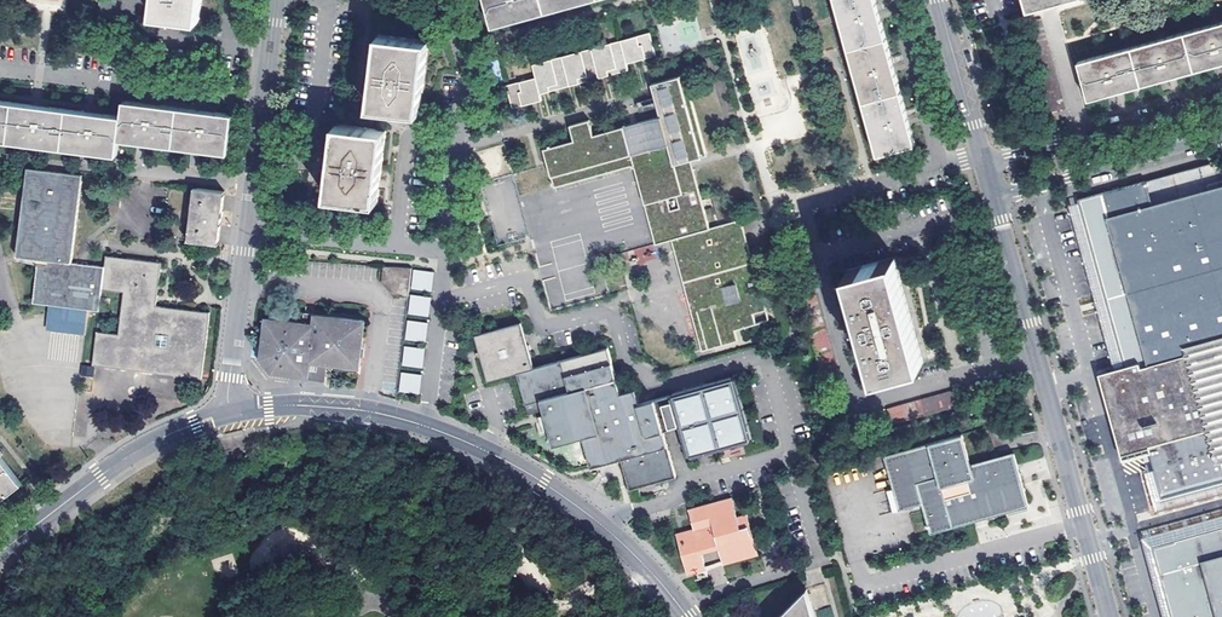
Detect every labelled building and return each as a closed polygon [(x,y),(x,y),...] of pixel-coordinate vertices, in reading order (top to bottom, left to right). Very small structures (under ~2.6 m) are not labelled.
[(96,23),(113,25),(116,0),(99,0),(96,23)] [(152,16),(199,22),(201,0),(154,0),(152,16)] [(492,27),(591,0),(485,0),(492,27)] [(877,156),(916,145),(906,112),(892,60),(877,7),(875,0),(834,0),(877,156)] [(1028,9),(1060,0),(1026,0),(1028,9)] [(1041,19),(1025,23),(1049,113),(1065,109),(1041,19)] [(1078,61),(1088,100),(1120,91),(1173,76),(1221,62),(1221,21),(1078,61)] [(650,31),(531,62),(535,77),(506,85),(512,108),(541,100),(540,94),(550,91),(549,88),(557,85),(558,89),(580,84),(579,80),(587,78),(588,82),(609,76),(608,72),(617,70),(618,74),(629,71),(627,64),(656,56),(650,31)] [(429,40),(378,34),(375,64),(370,109),(421,114),(429,40)] [(685,76),(680,78),(701,157),(707,155),(685,76)] [(547,159),(555,187),(633,165),(656,244),(671,240),(703,351),(743,340),(741,329),(769,321),(753,262),(748,263),(743,244),(747,242),(741,221),(709,229),(690,160),(701,157),(680,78),(652,85),(660,117),(607,132),(609,141),(596,145),(593,136),(589,120),(570,125),(575,141),(577,150),(547,159)] [(117,155),(119,140),(228,153),(233,113),(200,110),(148,104),(123,101),(121,116),(89,112),(36,105),(0,101),(0,141),(117,155)] [(386,130),(336,124),(331,162),(327,197),(377,203),(379,182),(386,130)] [(607,132),(593,136),(596,145),(609,141),(607,132)] [(544,149),(547,159),(577,150),(575,141),(544,149)] [(1126,373),(1105,379),(1126,456),(1148,450),(1162,501),(1221,484),(1221,186),(1219,187),(1212,162),(1078,199),(1126,373)] [(38,261),(37,265),(33,303),(49,305),(80,309),(99,311),(102,290),(123,292),(119,334),(97,332),(93,365),(202,378),(210,313),(175,309),(156,306),(161,263),(106,256),(105,267),(71,263),(82,175),(27,168),(16,256),(38,259),(38,261)] [(527,238),(512,177),(483,185),(497,245),(527,238)] [(221,218),(224,191),(193,188),(187,241),(218,244),(221,218)] [(748,263),(753,262),(747,242),(743,244),(748,263)] [(653,244),(634,249),(638,263),(657,258),(653,244)] [(903,289),(895,260),(848,272),(876,377),(923,364),(914,331),(903,289)] [(409,295),(412,269),(391,267),(384,266),(383,282),(392,294),(409,295)] [(415,269),(412,288),(431,290),(434,271),(415,269)] [(428,316),(431,296),(412,294),(409,313),(428,316)] [(799,300),(825,391),(840,387),(814,296),(799,300)] [(80,309),(49,305),(47,323),(77,327),(80,309)] [(306,306),(305,314),(314,315),(314,307),(306,306)] [(319,363),(327,364),(360,367),(365,321),(314,315),(305,314),(304,323),(265,319),(263,362),(266,367),(270,372),(297,376),(298,365),(303,366),(309,366),(309,362),(319,363)] [(425,341),(428,322),(409,320),(406,339),(425,341)] [(534,369),(521,323),(475,336),(488,382),(520,373),(534,369)] [(422,367),(424,348),(405,346),(403,365),(422,367)] [(614,349),(534,369),(520,373),(528,404),(543,400),(546,415),(554,445),(583,438),(598,434),(602,448),(611,446),(617,445),(621,459),(629,490),(678,478),(666,431),(683,426),(691,457),(751,442),(735,379),(658,398),(643,402),(640,390),(625,394),(614,349)] [(298,365),(297,376),(326,379),(327,364),(319,363),(309,362),(309,366),(303,366),(298,365)] [(419,393),(421,374),(402,372),(400,391),(419,393)] [(643,402),(658,398),(655,387),(640,390),(643,402)] [(951,392),(886,409),(891,425),(955,409),(951,392)] [(543,400),(528,404),(531,418),(546,415),(543,400)] [(590,467),(621,459),(617,445),(611,446),(602,448),(598,434),(583,438),(590,467)] [(905,486),(911,509),(922,505),(929,531),(929,532),(1020,507),(1028,505),(1012,453),(991,459),(968,465),(961,435),(885,456),(893,489),(905,486)] [(23,483),(18,481),(1,457),(0,456),(0,501),(23,483)] [(905,486),(893,489),(899,512),(911,509),(905,486)] [(737,519),(732,499),(690,511),(695,530),(680,535),(690,571),(705,567),(700,548),(716,543),(721,562),(756,552),(745,516),(737,519)] [(1149,539),(1171,616),(1176,616),(1157,548),(1221,529),(1221,519),(1149,539)] [(1157,548),(1176,616),(1221,616),(1221,529),(1157,548)] [(800,591),(812,598),(808,584),(800,591)] [(812,598),(800,591),(774,616),(817,616),(812,598)]
